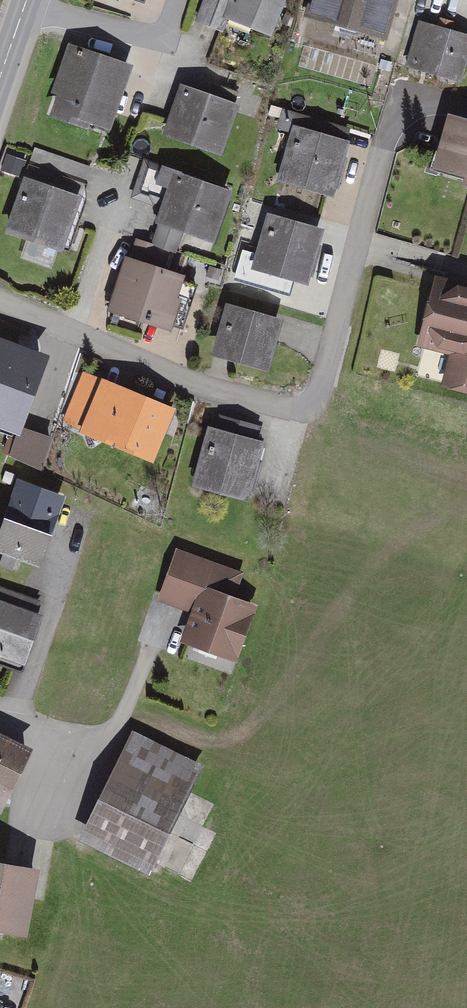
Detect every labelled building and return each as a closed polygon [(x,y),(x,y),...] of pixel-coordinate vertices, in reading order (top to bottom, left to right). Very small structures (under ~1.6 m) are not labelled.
[(213,21),(268,41),(283,0),(221,0),(213,21)] [(309,21),(385,44),(399,0),(316,0),(309,21)] [(419,25),(407,68),(459,83),(466,56),(466,39),(419,25)] [(105,137),(125,72),(63,53),(43,119),(105,137)] [(212,161),(231,111),(173,89),(154,139),(212,161)] [(348,133),(280,111),(274,130),(283,133),(266,186),(325,205),(348,133)] [(445,124),(429,181),(466,192),(466,130),(445,124)] [(82,194),(24,173),(5,227),(63,247),(82,194)] [(230,199),(166,176),(148,226),(212,248),(230,199)] [(299,287),(314,232),(263,217),(247,273),(299,287)] [(194,288),(129,263),(111,311),(177,335),(194,288)] [(433,288),(418,350),(441,356),(432,393),(466,401),(466,296),(433,288)] [(261,375),(276,325),(219,308),(204,358),(261,375)] [(53,349),(0,329),(0,424),(22,432),(53,349)] [(166,412),(95,384),(72,441),(144,468),(166,412)] [(213,433),(201,431),(187,493),(246,507),(260,449),(252,447),(257,427),(217,418),(213,433)] [(13,485),(0,519),(0,560),(34,573),(61,503),(13,485)] [(240,576),(174,553),(155,605),(187,617),(175,650),(229,669),(250,610),(230,603),(240,576)] [(36,619),(32,618),(37,605),(0,590),(0,667),(14,673),(36,619)] [(201,771),(133,736),(78,842),(146,877),(201,771)] [(0,747),(0,802),(21,757),(0,747)] [(0,871),(0,935),(15,938),(26,876),(0,871)]
